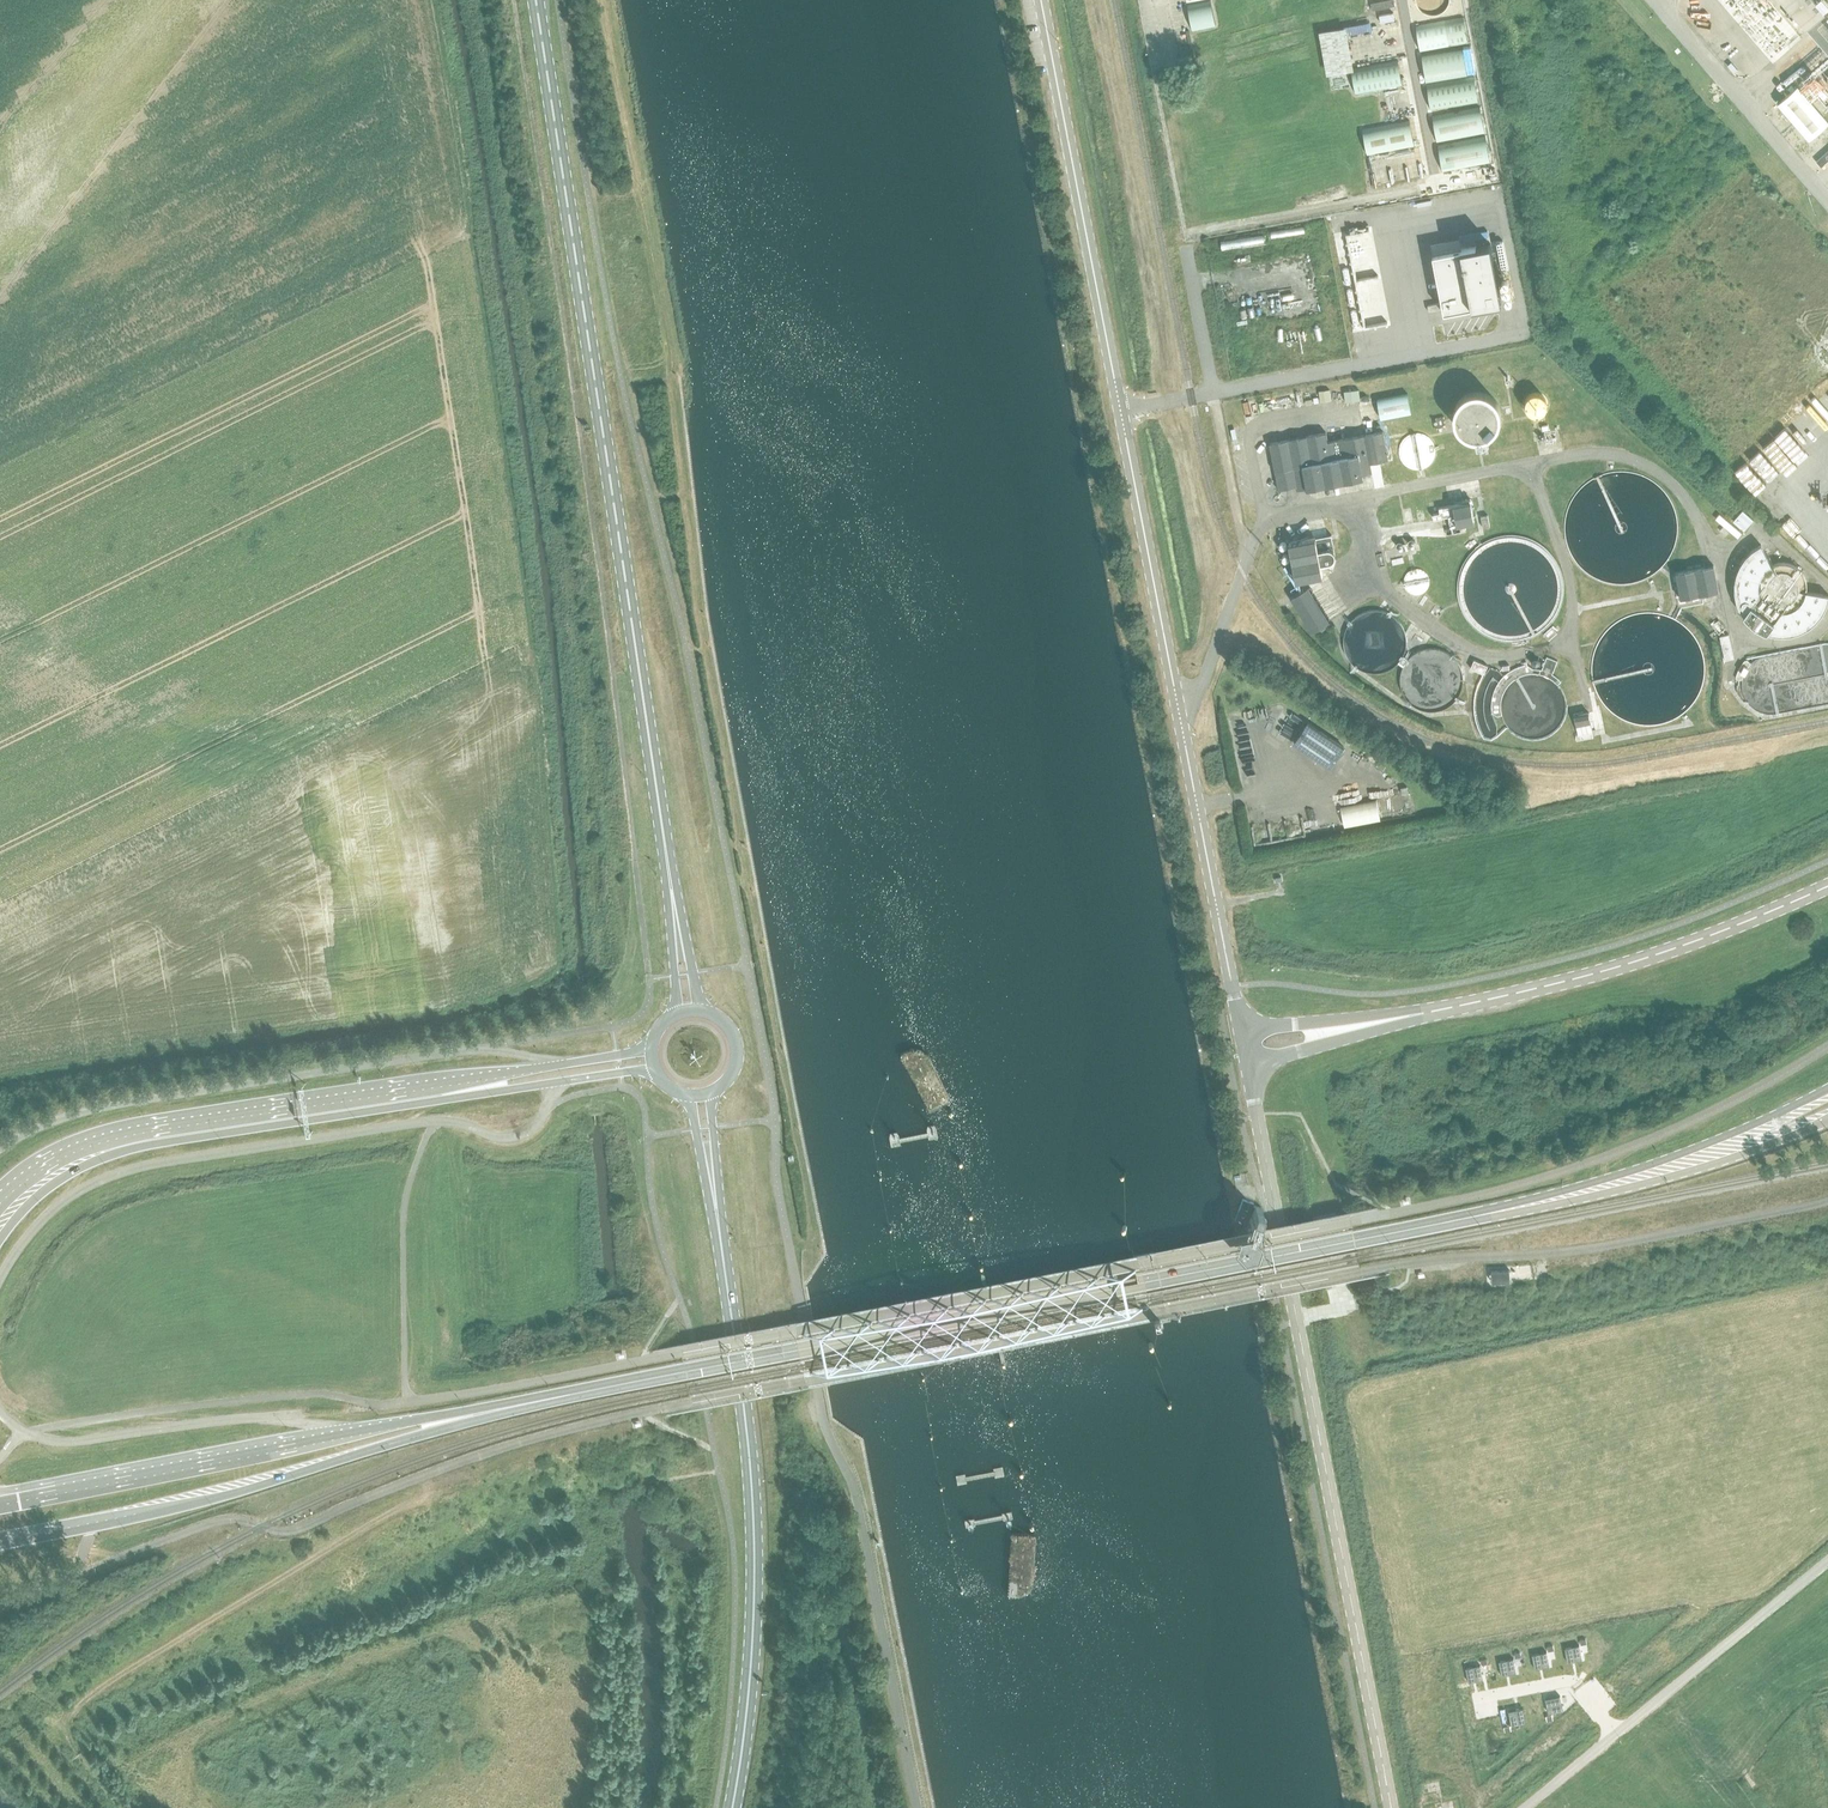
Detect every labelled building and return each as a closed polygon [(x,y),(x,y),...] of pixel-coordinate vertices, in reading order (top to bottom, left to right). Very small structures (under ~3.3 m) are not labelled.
[(1187,5),(1193,31),(1216,26),(1211,0),(1187,5)] [(1421,5),(1427,9),(1433,10),(1440,8),(1446,4),(1448,0),(1418,0),(1421,5)] [(1827,47),(1827,0),(1787,0),(1827,47)] [(1416,25),(1420,51),(1468,43),(1464,17),(1416,25)] [(1245,126),(1348,110),(1344,82),(1342,83),(1335,43),(1234,59),(1245,126)] [(1421,54),(1426,80),(1474,71),(1469,45),(1421,54)] [(1351,68),(1356,94),(1403,85),(1398,59),(1351,68)] [(1427,84),(1431,109),(1479,101),(1474,75),(1427,84)] [(1809,140),(1827,123),(1827,121),(1798,86),(1777,103),(1809,140)] [(1433,115),(1437,141),(1485,132),(1480,106),(1433,115)] [(1415,146),(1410,119),(1363,129),(1368,155),(1415,146)] [(1438,145),(1443,171),(1491,162),(1486,136),(1438,145)] [(1343,256),(1354,328),(1391,323),(1383,272),(1375,274),(1368,227),(1346,231),(1347,232),(1343,233),(1346,256),(1343,256)] [(1491,240),(1498,240),(1499,248),(1505,248),(1504,230),(1491,230),(1491,240)] [(1478,243),(1419,254),(1430,313),(1489,302),(1478,243)] [(1361,386),(1347,388),(1348,399),(1363,398),(1361,386)] [(1323,387),(1323,398),(1333,398),(1333,387),(1323,387)] [(1380,397),(1384,418),(1416,411),(1411,390),(1380,397)] [(1547,406),(1547,404),(1547,402),(1546,399),(1544,396),(1541,394),(1537,392),(1535,392),(1532,393),(1530,394),(1528,395),(1525,399),(1524,401),(1524,404),(1525,408),(1527,411),(1530,414),(1532,415),(1535,416),(1537,416),(1539,415),(1542,414),(1544,413),(1545,411),(1546,409),(1547,406)] [(1501,424),(1501,420),(1501,415),(1500,411),(1497,406),(1494,403),(1492,401),(1487,398),(1483,397),(1478,396),(1472,397),(1468,398),(1464,401),(1461,403),(1458,406),(1456,411),(1455,415),(1454,419),(1455,424),(1456,429),(1458,433),(1460,436),(1463,439),(1468,441),(1472,443),(1476,443),(1481,443),(1485,442),(1489,440),(1494,437),(1497,433),(1499,429),(1501,424)] [(1270,443),(1279,490),(1372,472),(1370,463),(1388,459),(1383,431),(1328,441),(1326,432),(1270,443)] [(1434,456),(1435,452),(1435,449),(1434,445),(1432,442),(1430,439),(1427,436),(1423,435),(1420,434),(1417,433),(1413,434),(1410,435),(1407,436),(1404,439),(1401,442),(1400,444),(1399,448),(1398,452),(1398,455),(1399,458),(1401,461),(1403,464),(1406,467),(1409,469),(1415,470),(1418,470),(1422,470),(1427,467),(1429,466),(1431,463),(1433,460),(1434,456)] [(1449,515),(1451,526),(1475,522),(1470,498),(1462,500),(1463,503),(1439,507),(1440,512),(1433,513),(1434,519),(1443,517),(1449,515)] [(1745,507),(1735,519),(1746,529),(1756,518),(1745,507)] [(1723,512),(1719,516),(1739,535),(1743,531),(1723,512)] [(1490,526),(1488,515),(1486,515),(1481,516),(1483,527),(1490,526)] [(1328,548),(1318,550),(1316,537),(1289,543),(1296,581),(1323,576),(1321,563),(1330,562),(1331,561),(1332,561),(1333,560),(1334,560),(1335,559),(1335,558),(1335,557),(1336,556),(1336,555),(1336,553),(1335,552),(1335,551),(1334,550),(1333,549),(1331,548),(1329,548),(1328,548)] [(1771,567),(1757,544),(1754,546),(1750,549),(1747,552),(1745,554),(1743,557),(1741,559),(1740,560),(1739,563),(1737,566),(1736,568),(1735,571),(1735,573),(1734,576),(1734,577),(1734,579),(1733,582),(1733,585),(1733,588),(1733,589),(1733,593),(1734,596),(1735,599),(1735,600),(1736,603),(1737,606),(1738,607),(1739,610),(1741,613),(1742,615),(1743,616),(1746,620),(1748,622),(1752,625),(1754,627),(1758,629),(1762,631),(1765,632),(1768,633),(1771,634),(1773,634),(1776,635),(1779,635),(1783,635),(1788,635),(1792,634),(1795,633),(1798,633),(1802,631),(1805,629),(1809,627),(1813,624),(1815,622),(1817,620),(1820,617),(1822,614),(1823,613),(1825,610),(1826,608),(1827,606),(1827,604),(1827,603),(1827,596),(1804,591),(1804,589),(1804,587),(1804,585),(1804,583),(1804,582),(1803,580),(1803,578),(1802,577),(1801,575),(1800,574),(1799,572),(1798,571),(1797,570),(1795,569),(1794,568),(1792,567),(1791,566),(1789,565),(1787,565),(1784,564),(1781,564),(1778,565),(1776,565),(1774,566),(1773,566),(1772,567),(1771,567)] [(1681,598),(1710,593),(1719,591),(1714,565),(1676,572),(1681,598)] [(1429,584),(1430,581),(1429,579),(1429,576),(1426,573),(1423,570),(1418,569),(1416,569),(1413,569),(1410,570),(1408,572),(1405,576),(1404,578),(1404,581),(1405,586),(1407,590),(1410,593),(1413,594),(1416,594),(1418,594),(1421,594),(1423,593),(1425,591),(1427,589),(1429,587),(1429,584)] [(1306,586),(1294,593),(1315,628),(1323,624),(1327,621),(1306,586)] [(1725,628),(1719,620),(1713,624),(1719,633),(1725,628)] [(1477,655),(1473,665),(1487,672),(1491,662),(1477,655)] [(1724,699),(1725,705),(1736,703),(1734,697),(1724,699)] [(1260,706),(1260,720),(1278,719),(1278,705),(1260,706)] [(1725,707),(1727,713),(1737,711),(1736,705),(1725,707)] [(1594,737),(1589,712),(1574,715),(1579,740),(1594,737)] [(1294,743),(1330,767),(1344,747),(1308,722),(1294,743)] [(1346,825),(1383,821),(1381,799),(1344,803),(1346,825)] [(1510,1269),(1491,1270),(1492,1276),(1492,1281),(1510,1280),(1510,1269)] [(1347,1367),(1358,1365),(1356,1351),(1344,1353),(1347,1367)] [(1360,1373),(1374,1371),(1372,1363),(1358,1365),(1360,1373)] [(1579,1644),(1565,1647),(1568,1661),(1569,1661),(1582,1659),(1579,1644)] [(1547,1651),(1532,1654),(1535,1668),(1536,1668),(1550,1665),(1547,1651)] [(1513,1657),(1499,1660),(1502,1675),(1503,1674),(1516,1672),(1513,1657)] [(1480,1664),(1466,1667),(1469,1681),(1470,1681),(1483,1678),(1480,1664)] [(1560,1695),(1546,1698),(1549,1712),(1563,1709),(1560,1695)] [(1522,1707),(1509,1710),(1512,1724),(1526,1721),(1523,1707),(1522,1707)]
